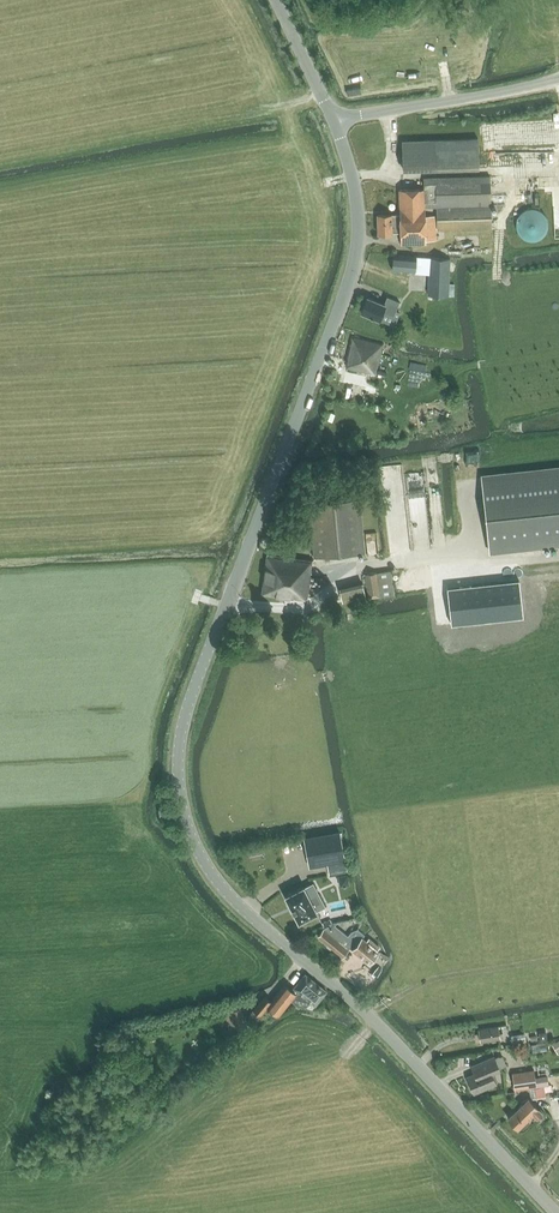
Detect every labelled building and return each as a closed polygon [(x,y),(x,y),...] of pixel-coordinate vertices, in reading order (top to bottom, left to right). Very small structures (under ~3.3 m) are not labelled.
[(487,152),(511,151),(510,124),(486,125),(487,152)] [(402,171),(479,169),(478,138),(401,141),(402,171)] [(378,215),(378,233),(393,233),(393,232),(400,231),(401,245),(426,244),(426,240),(436,240),(435,215),(425,215),(425,207),(437,207),(438,230),(492,228),(490,175),(423,177),(424,188),(399,189),(400,214),(393,214),(378,215)] [(542,237),(545,234),(547,230),(548,225),(548,221),(546,217),(544,213),(541,211),(538,209),(534,208),(531,208),(527,209),(523,211),(521,213),(519,216),(517,219),(516,222),(516,225),(517,228),(518,232),(520,235),(524,238),(527,240),(531,241),(535,240),(539,239),(542,237)] [(417,256),(393,254),(392,270),(416,272),(417,256)] [(429,272),(428,295),(449,296),(449,284),(450,258),(430,257),(429,272)] [(367,297),(361,312),(380,320),(383,311),(392,315),(394,316),(400,301),(387,296),(384,304),(367,297)] [(350,343),(348,354),(347,358),(349,359),(347,368),(375,374),(379,360),(380,360),(384,343),(371,340),(352,336),(350,343)] [(481,477),(489,551),(558,543),(558,468),(481,477)] [(419,470),(404,472),(411,518),(426,515),(419,470)] [(366,553),(360,499),(309,504),(314,558),(366,553)] [(307,599),(307,597),(313,598),(315,586),(309,585),(313,560),(268,554),(261,594),(293,599),(294,597),(307,599)] [(367,598),(394,594),(391,570),(362,574),(362,581),(339,587),(343,601),(366,596),(367,598)] [(520,579),(447,587),(451,623),(524,615),(520,579)] [(168,807),(159,809),(160,816),(170,814),(168,807)] [(308,860),(314,859),(315,866),(345,860),(340,831),(304,838),(308,860)] [(327,864),(329,874),(347,871),(345,860),(327,864)] [(338,875),(340,886),(344,886),(346,886),(346,885),(349,885),(347,873),(338,875)] [(317,911),(314,905),(320,902),(316,895),(310,898),(304,887),(304,886),(303,887),(287,895),(285,895),(286,897),(290,905),(291,906),(294,911),(293,911),(294,912),(298,920),(299,921),(300,921),(316,912),(317,912),(317,911)] [(325,927),(318,936),(343,957),(350,948),(352,949),(352,950),(369,964),(379,951),(377,950),(379,947),(368,938),(366,940),(362,937),(358,943),(348,935),(335,925),(337,921),(331,922),(329,923),(330,925),(325,927)] [(377,975),(381,969),(378,966),(373,972),(377,975)] [(286,1004),(290,999),(297,1004),(300,1001),(306,1006),(312,1008),(326,991),(306,974),(292,990),(285,984),(271,1001),(265,995),(253,1009),(260,1014),(268,1005),(275,1011),(278,1014),(286,1004)] [(236,1027),(245,1025),(241,1006),(231,1009),(231,1010),(225,1011),(229,1028),(236,1026),(236,1027)] [(498,1026),(479,1029),(481,1042),(500,1039),(498,1026)] [(512,1039),(513,1046),(527,1044),(526,1037),(512,1039)] [(494,1074),(493,1072),(500,1069),(495,1057),(495,1056),(473,1065),(476,1073),(467,1076),(474,1093),(497,1084),(496,1081),(498,1080),(495,1074),(494,1074)] [(513,1073),(514,1082),(515,1090),(529,1087),(535,1086),(537,1086),(535,1076),(534,1070),(513,1073)] [(537,1074),(537,1083),(547,1082),(547,1073),(537,1074)] [(551,1073),(552,1085),(558,1085),(558,1073),(551,1073)] [(537,1097),(547,1096),(545,1086),(535,1087),(537,1097)] [(527,1118),(533,1113),(535,1115),(537,1116),(541,1112),(540,1110),(528,1098),(508,1117),(518,1128),(518,1127),(520,1128),(522,1129),(529,1122),(529,1120),(527,1118)]
